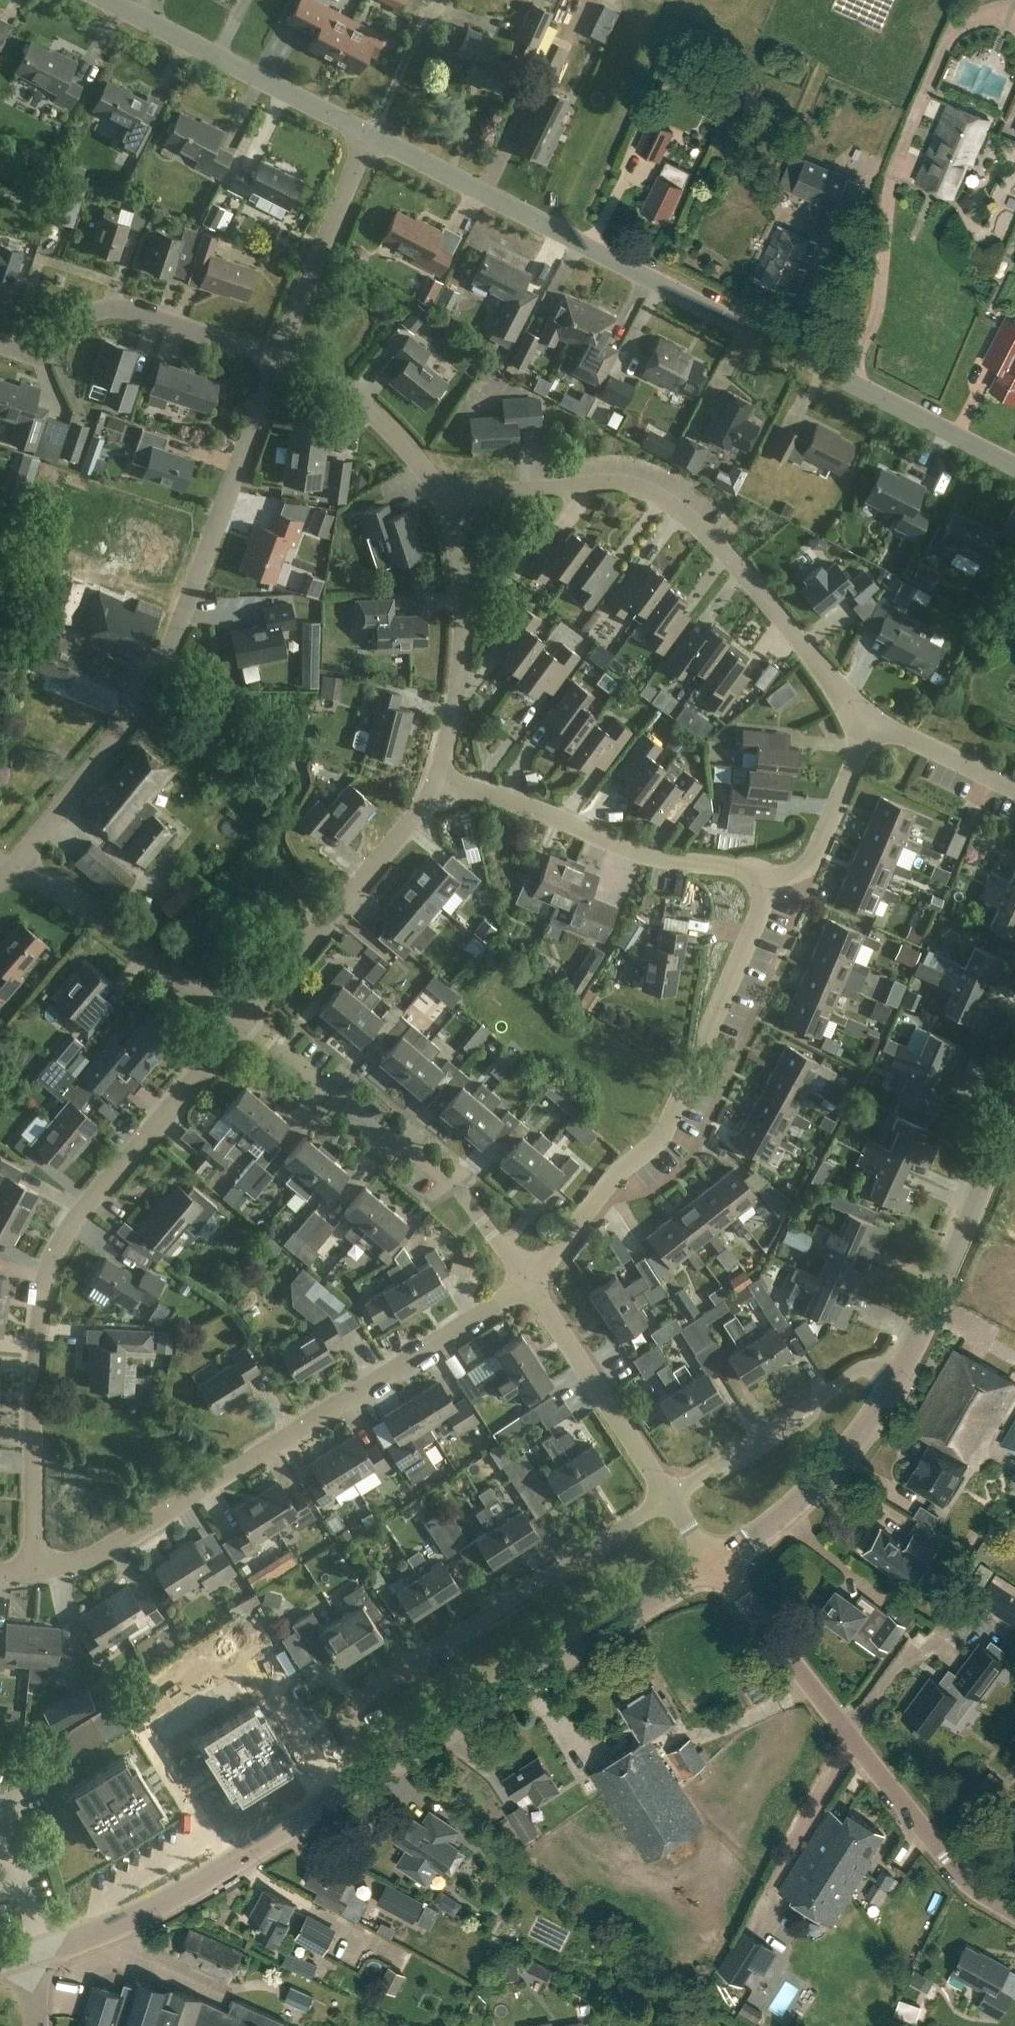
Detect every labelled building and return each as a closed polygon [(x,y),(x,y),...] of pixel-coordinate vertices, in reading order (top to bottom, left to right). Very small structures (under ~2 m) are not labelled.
[(333,59),(353,19),(316,0),(301,0),(289,22),(316,36),(310,47),(333,59)] [(398,11),(403,0),(375,0),(398,11)] [(553,14),(532,5),(517,39),(538,48),(553,14)] [(374,57),(379,46),(385,36),(353,19),(333,59),(334,59),(358,72),(367,54),(374,57)] [(498,43),(470,30),(458,56),(474,64),(467,79),(499,93),(511,68),(491,59),(498,43)] [(566,40),(555,34),(532,84),(544,90),(566,40)] [(58,57),(31,43),(17,72),(59,92),(55,101),(70,108),(81,86),(68,79),(76,63),(59,54),(58,57)] [(146,102),(109,83),(95,110),(127,127),(116,148),(136,158),(153,124),(139,116),(146,102)] [(569,101),(546,90),(541,101),(540,100),(517,148),(547,163),(559,138),(553,135),(569,101)] [(992,118),(951,100),(915,182),(952,198),(968,161),(972,163),(992,118)] [(209,128),(180,114),(165,143),(200,160),(197,166),(220,178),(232,155),(216,147),(223,132),(210,126),(209,128)] [(673,132),(650,120),(635,150),(659,162),(673,132)] [(785,193),(841,213),(853,177),(798,157),(785,193)] [(691,171),(668,160),(661,175),(660,175),(643,210),(666,222),(683,187),(691,171)] [(301,183),(261,163),(255,176),(240,169),(229,190),(234,192),(230,200),(245,208),(253,193),(288,210),(301,183)] [(62,182),(50,219),(74,227),(86,190),(62,182)] [(223,209),(212,204),(202,224),(213,230),(223,209)] [(147,210),(135,206),(131,220),(105,211),(93,249),(119,258),(129,227),(141,231),(147,210)] [(423,227),(396,213),(382,240),(415,257),(413,261),(440,275),(451,256),(434,247),(442,232),(425,223),(423,227)] [(817,242),(779,226),(757,276),(796,293),(806,270),(801,268),(807,253),(812,255),(817,242)] [(198,231),(185,227),(181,239),(157,231),(145,268),(171,276),(180,249),(191,252),(198,231)] [(216,244),(203,240),(194,265),(207,269),(201,286),(218,292),(220,289),(247,299),(257,271),(212,255),(216,244)] [(10,295),(21,262),(24,252),(0,243),(0,292),(10,295)] [(530,274),(487,253),(473,281),(510,300),(494,330),(514,340),(536,296),(523,289),(530,274)] [(437,307),(448,286),(436,279),(424,300),(437,307)] [(479,286),(474,295),(500,308),(505,299),(479,286)] [(572,345),(590,310),(566,297),(555,319),(552,317),(540,340),(554,347),(559,338),(572,345)] [(597,313),(590,310),(572,345),(586,352),(575,373),(601,386),(619,351),(603,344),(616,319),(599,310),(597,313)] [(425,337),(437,319),(427,312),(415,330),(425,337)] [(1008,319),(986,361),(1001,369),(991,389),(1014,402),(1014,322),(1008,319)] [(430,353),(411,337),(395,357),(406,366),(392,383),(404,393),(405,392),(425,408),(434,397),(436,398),(447,384),(422,363),(430,353)] [(682,350),(660,339),(641,375),(663,386),(664,384),(693,398),(705,375),(701,372),(704,365),(691,358),(689,362),(679,356),(682,350)] [(137,351),(107,340),(93,379),(111,386),(105,402),(130,410),(138,385),(126,381),(137,351)] [(537,347),(523,340),(511,364),(524,371),(537,347)] [(219,383),(161,363),(152,392),(151,392),(147,402),(164,408),(168,398),(209,412),(219,383)] [(634,388),(610,376),(600,397),(624,409),(634,388)] [(5,432),(9,419),(20,422),(12,445),(35,452),(49,411),(35,406),(41,389),(22,383),(20,388),(0,381),(0,430),(5,432)] [(729,389),(706,433),(719,440),(721,437),(745,450),(757,426),(744,419),(753,402),(729,389)] [(528,401),(528,400),(505,401),(506,418),(471,420),(473,450),(503,449),(503,450),(517,449),(516,425),(541,424),(540,401),(528,401)] [(623,415),(613,411),(607,423),(616,427),(623,415)] [(839,435),(819,425),(809,443),(799,438),(800,436),(786,429),(772,455),(786,462),(788,458),(800,464),(804,455),(831,469),(832,466),(841,471),(853,447),(837,438),(839,435)] [(167,438),(143,430),(132,462),(145,466),(142,476),(183,490),(194,460),(164,450),(167,438)] [(327,439),(291,434),(289,451),(292,451),(288,480),(305,483),(305,485),(320,487),(321,486),(331,487),(329,499),(345,501),(351,463),(334,460),(334,463),(324,462),(327,439)] [(85,441),(68,436),(62,457),(78,463),(85,441)] [(708,448),(686,437),(674,462),(671,461),(695,473),(708,448)] [(906,481),(882,469),(866,500),(901,518),(896,527),(918,538),(929,517),(913,508),(923,487),(907,479),(906,481)] [(369,539),(380,570),(421,557),(413,532),(415,531),(409,513),(392,519),(388,506),(361,515),(369,539)] [(334,539),(339,517),(325,514),(321,536),(334,539)] [(953,558),(957,550),(981,563),(979,568),(994,575),(1004,556),(989,549),(997,534),(980,525),(979,528),(954,515),(947,530),(939,526),(929,545),(953,558)] [(305,525),(280,516),(274,533),(258,527),(253,541),(255,542),(244,571),(275,582),(288,546),(296,549),(305,525)] [(138,525),(125,563),(177,580),(190,543),(138,525)] [(591,547),(591,546),(573,533),(554,558),(543,550),(528,571),(545,583),(554,572),(567,581),(570,576),(591,547)] [(594,541),(591,546),(591,547),(570,576),(582,585),(573,597),(592,610),(607,590),(596,582),(615,557),(594,541)] [(808,586),(802,591),(821,614),(850,591),(860,603),(878,588),(865,572),(852,583),(836,563),(825,572),(822,567),(804,581),(808,586)] [(633,606),(644,615),(645,616),(667,586),(668,587),(672,582),(651,567),(633,592),(622,585),(607,606),(624,618),(633,606)] [(82,584),(51,573),(39,607),(50,610),(48,616),(68,623),(82,584)] [(317,577),(310,595),(322,600),(329,582),(317,577)] [(917,590),(895,578),(886,597),(899,603),(904,594),(912,598),(917,590)] [(687,601),(668,587),(667,586),(645,616),(644,615),(641,620),(654,630),(645,642),(663,655),(678,635),(667,627),(687,601)] [(123,601),(99,591),(83,629),(144,654),(162,610),(140,600),(131,610),(121,606),(123,601)] [(876,604),(870,596),(854,609),(863,620),(871,613),(876,604)] [(394,618),(393,601),(359,603),(360,631),(378,630),(379,653),(410,651),(410,648),(427,647),(425,617),(394,618)] [(296,627),(291,605),(265,610),(268,624),(262,625),(263,627),(233,633),(239,665),(286,656),(281,630),(296,627)] [(907,614),(892,605),(877,633),(891,640),(884,655),(925,677),(940,648),(928,641),(933,632),(906,616),(907,614)] [(501,663),(519,677),(541,647),(542,647),(546,643),(531,632),(540,620),(524,608),(508,630),(519,638),(501,663)] [(886,614),(876,609),(867,627),(877,632),(886,614)] [(978,620),(966,614),(959,628),(970,634),(978,620)] [(705,676),(727,647),(728,647),(730,643),(728,641),(731,637),(715,625),(712,629),(710,628),(691,654),(681,647),(666,667),(682,679),(692,666),(705,676)] [(130,668),(44,632),(33,666),(70,682),(68,686),(70,693),(114,710),(130,668)] [(325,665),(324,644),(306,645),(308,666),(325,665)] [(541,647),(519,677),(516,682),(535,696),(555,669),(565,677),(580,657),(563,644),(554,656),(542,647),(541,647)] [(705,676),(701,681),(714,691),(705,702),(723,716),(738,695),(728,687),(747,661),(728,647),(727,647),(705,676)] [(776,663),(769,670),(780,684),(788,677),(776,663)] [(328,678),(325,699),(345,701),(348,680),(328,678)] [(553,737),(571,751),(592,723),(593,723),(597,719),(583,709),(593,696),(575,683),(560,703),(547,722),(558,730),(553,737)] [(399,760),(412,712),(397,708),(400,694),(375,687),(369,710),(377,712),(366,752),(399,760)] [(775,691),(766,698),(776,710),(784,703),(775,691)] [(592,723),(571,751),(567,756),(588,772),(606,747),(616,754),(631,733),(614,720),(605,732),(593,723),(592,723)] [(756,752),(754,768),(755,770),(790,773),(797,774),(799,748),(767,746),(769,733),(744,730),(742,751),(756,752)] [(662,774),(663,774),(667,769),(654,759),(662,748),(645,735),(631,755),(641,763),(622,789),(640,802),(641,803),(662,774)] [(172,772),(141,746),(109,784),(105,780),(79,811),(114,841),(146,867),(175,832),(153,814),(158,809),(148,801),(172,772)] [(640,802),(636,808),(657,823),(676,797),(687,804),(702,783),(672,762),(667,769),(663,774),(662,774),(641,803),(640,802)] [(755,770),(754,768),(749,768),(747,785),(732,784),(729,815),(754,818),(755,806),(757,794),(788,797),(790,773),(755,770)] [(374,807),(349,786),(328,810),(319,802),(301,823),(318,837),(328,825),(348,843),(357,832),(355,830),(374,807)] [(906,839),(906,838),(913,822),(930,829),(934,820),(882,797),(871,823),(906,839)] [(906,839),(871,823),(860,849),(895,864),(903,846),(919,854),(923,845),(906,838),(906,839)] [(966,837),(954,832),(945,854),(956,859),(966,837)] [(135,879),(92,843),(74,864),(118,900),(135,879)] [(860,849),(849,874),(885,889),(892,872),(908,879),(912,871),(895,864),(860,849)] [(411,882),(440,906),(454,889),(464,898),(480,879),(452,856),(443,867),(432,857),(411,882)] [(558,904),(574,866),(550,856),(538,885),(526,880),(517,902),(537,910),(543,897),(558,904)] [(598,876),(574,866),(558,904),(551,922),(566,928),(604,944),(612,926),(595,919),(599,910),(586,905),(598,876)] [(940,867),(934,880),(919,874),(916,881),(946,894),(955,873),(940,867)] [(959,882),(977,887),(980,874),(962,870),(959,882)] [(987,886),(1014,898),(1014,871),(1011,881),(993,873),(987,886)] [(197,877),(194,873),(159,903),(173,920),(208,890),(197,877)] [(885,889),(849,874),(838,900),(874,915),(881,897),(898,904),(901,896),(885,889)] [(440,906),(411,882),(391,906),(378,920),(388,928),(380,937),(403,957),(414,944),(421,949),(436,931),(426,923),(440,906)] [(987,886),(982,898),(1000,906),(990,927),(1014,938),(1014,898),(987,886)] [(650,895),(624,945),(641,953),(666,903),(650,895)] [(716,946),(720,922),(681,915),(679,928),(701,932),(699,943),(716,946)] [(829,920),(818,945),(854,961),(862,944),(878,951),(882,942),(829,920)] [(21,923),(0,948),(0,998),(5,1002),(23,981),(18,977),(46,945),(21,923)] [(688,933),(662,929),(659,947),(648,945),(645,960),(648,961),(644,988),(674,993),(679,965),(683,965),(688,933)] [(357,935),(346,941),(355,957),(366,951),(357,935)] [(469,951),(482,959),(492,943),(479,935),(469,951)] [(818,945),(807,971),(843,987),(843,986),(851,969),(867,976),(871,968),(854,961),(818,945)] [(980,989),(985,977),(1004,986),(1014,963),(1011,962),(1014,953),(1014,951),(1002,945),(997,956),(975,946),(965,967),(930,951),(924,964),(980,989)] [(980,989),(924,964),(920,962),(914,975),(954,992),(944,1013),(984,1030),(993,1009),(975,1000),(980,989)] [(594,972),(583,965),(569,987),(580,994),(594,972)] [(111,987),(85,966),(56,1001),(79,1020),(75,1025),(87,1035),(109,1009),(99,1001),(111,987)] [(320,1012),(340,1029),(361,1003),(371,990),(362,983),(352,995),(343,987),(353,975),(344,967),(323,992),(331,999),(320,1012)] [(843,987),(807,971),(796,996),(832,1011),(840,994),(856,1001),(860,993),(843,986),(843,987)] [(849,1018),(832,1011),(796,996),(785,1022),(821,1037),(829,1019),(845,1026),(849,1018)] [(381,1041),(400,1018),(399,1017),(403,1012),(393,1003),(380,1019),(361,1003),(340,1029),(359,1045),(370,1032),(381,1041)] [(174,1038),(149,1017),(123,1049),(114,1041),(83,1078),(118,1108),(131,1092),(116,1079),(127,1066),(142,1079),(158,1060),(156,1059),(174,1038)] [(430,1043),(400,1018),(381,1041),(391,1050),(380,1063),(400,1079),(430,1043)] [(489,1028),(468,1046),(477,1057),(498,1039),(489,1028)] [(896,1057),(935,1075),(940,1063),(959,1072),(969,1050),(930,1032),(920,1053),(902,1045),(896,1057)] [(0,1039),(0,1055),(6,1057),(12,1045),(0,1039)] [(830,1039),(826,1051),(845,1057),(849,1045),(830,1039)] [(438,1050),(430,1043),(400,1079),(420,1096),(431,1083),(441,1091),(458,1071),(447,1061),(440,1069),(430,1060),(438,1050)] [(788,1047),(774,1071),(808,1090),(817,1073),(833,1082),(837,1074),(788,1047)] [(503,1065),(514,1077),(526,1066),(515,1054),(503,1065)] [(896,1057),(891,1070),(909,1078),(899,1098),(939,1116),(948,1095),(929,1086),(935,1075),(896,1057)] [(38,1076),(71,1104),(52,1126),(82,1151),(91,1142),(88,1139),(99,1127),(81,1111),(94,1095),(53,1060),(38,1076)] [(458,1071),(441,1091),(452,1100),(441,1113),(447,1119),(444,1123),(456,1134),(491,1092),(482,1085),(472,1096),(462,1088),(469,1079),(458,1071)] [(808,1090),(774,1071),(761,1095),(794,1115),(795,1114),(804,1097),(820,1106),(824,1098),(808,1090)] [(552,1084),(544,1093),(554,1101),(562,1092),(552,1084)] [(223,1157),(236,1143),(243,1133),(266,1105),(245,1088),(225,1113),(235,1121),(213,1148),(205,1142),(197,1152),(206,1159),(193,1174),(203,1183),(216,1167),(220,1170),(228,1161),(223,1157)] [(500,1100),(491,1092),(456,1134),(470,1145),(473,1141),(480,1146),(491,1133),(501,1142),(519,1121),(508,1112),(501,1120),(491,1112),(500,1100)] [(782,1138),(791,1122),(806,1130),(811,1123),(795,1114),(794,1115),(761,1095),(748,1119),(782,1138)] [(243,1133),(236,1143),(246,1151),(247,1149),(257,1157),(266,1147),(267,1147),(287,1123),(266,1105),(243,1133)] [(871,1142),(866,1154),(904,1171),(909,1160),(929,1168),(938,1147),(923,1140),(928,1129),(890,1112),(885,1124),(898,1130),(889,1150),(871,1142)] [(824,1115),(819,1126),(831,1132),(836,1121),(824,1115)] [(782,1138),(748,1119),(735,1144),(769,1162),(778,1145),(793,1154),(798,1146),(782,1138)] [(501,1164),(520,1180),(542,1154),(551,1143),(541,1135),(532,1146),(522,1138),(529,1129),(519,1121),(501,1142),(512,1150),(501,1164)] [(82,1151),(52,1126),(34,1147),(24,1139),(16,1148),(35,1164),(42,1155),(61,1171),(71,1159),(74,1162),(82,1151)] [(296,1191),(326,1156),(305,1139),(285,1163),(295,1172),(286,1182),(296,1191)] [(542,1154),(520,1180),(540,1197),(552,1183),(559,1190),(579,1166),(570,1158),(560,1169),(542,1154)] [(899,1183),(904,1171),(866,1154),(860,1167),(878,1175),(869,1195),(909,1213),(918,1191),(899,1183)] [(347,1173),(326,1156),(296,1191),(307,1199),(316,1189),(326,1198),(347,1173)] [(244,1191),(245,1191),(264,1169),(254,1161),(235,1183),(244,1191)] [(27,1223),(33,1212),(30,1210),(38,1196),(17,1184),(23,1174),(3,1162),(0,1166),(0,1208),(27,1223)] [(831,1182),(838,1166),(828,1162),(821,1177),(831,1182)] [(737,1216),(752,1205),(763,1219),(770,1213),(755,1193),(758,1191),(767,1203),(778,1195),(769,1183),(755,1172),(745,1180),(735,1168),(713,1186),(737,1216)] [(264,1169),(245,1191),(255,1200),(274,1177),(264,1169)] [(788,1182),(782,1192),(792,1198),(798,1188),(788,1182)] [(244,1191),(235,1183),(224,1196),(233,1204),(244,1191)] [(737,1216),(713,1186),(692,1203),(715,1234),(715,1233),(730,1222),(741,1236),(748,1230),(737,1216)] [(144,1237),(136,1248),(159,1262),(165,1254),(169,1257),(181,1242),(177,1239),(187,1227),(196,1235),(217,1209),(219,1211),(219,1210),(194,1188),(188,1196),(179,1188),(164,1207),(162,1205),(139,1232),(144,1237)] [(354,1243),(357,1240),(363,1233),(363,1234),(386,1206),(365,1188),(345,1213),(355,1222),(344,1235),(354,1243)] [(822,1226),(816,1238),(854,1255),(860,1243),(878,1252),(888,1230),(871,1222),(875,1212),(836,1194),(831,1204),(849,1213),(840,1234),(822,1226)] [(693,1250),(694,1250),(708,1239),(719,1253),(726,1248),(715,1233),(715,1234),(692,1203),(670,1219),(693,1250)] [(363,1233),(357,1240),(368,1248),(376,1239),(386,1248),(378,1257),(388,1265),(408,1241),(399,1233),(407,1224),(386,1206),(363,1234),(363,1233)] [(27,1223),(0,1208),(0,1240),(9,1246),(17,1232),(21,1234),(27,1223)] [(297,1235),(305,1242),(324,1219),(314,1211),(295,1234),(297,1235)] [(305,1242),(295,1254),(309,1266),(319,1254),(316,1251),(335,1229),(324,1219),(305,1242)] [(693,1250),(670,1219),(649,1237),(672,1267),(687,1255),(698,1270),(705,1265),(694,1250),(693,1250)] [(783,1241),(806,1252),(813,1236),(790,1226),(783,1241)] [(811,1250),(829,1258),(820,1278),(819,1279),(836,1286),(836,1287),(858,1297),(868,1275),(849,1267),(854,1255),(816,1238),(811,1250)] [(398,1264),(423,1305),(446,1291),(439,1280),(449,1273),(434,1250),(425,1256),(429,1263),(418,1271),(403,1248),(395,1258),(398,1264)] [(662,1281),(646,1257),(635,1263),(651,1288),(662,1281)] [(140,1282),(107,1260),(91,1284),(129,1309),(138,1296),(151,1305),(165,1283),(147,1272),(140,1282)] [(423,1305),(398,1264),(387,1271),(395,1285),(365,1304),(376,1321),(394,1309),(401,1319),(423,1305)] [(819,1279),(820,1278),(802,1270),(796,1284),(814,1292),(804,1312),(843,1330),(853,1307),(831,1297),(836,1287),(836,1286),(819,1279)] [(590,1293),(604,1316),(634,1296),(627,1285),(623,1288),(616,1276),(590,1293)] [(348,1307),(317,1279),(304,1294),(329,1316),(341,1336),(358,1325),(348,1307)] [(774,1304),(758,1280),(748,1286),(764,1311),(774,1304)] [(700,1311),(685,1287),(671,1296),(687,1320),(700,1311)] [(753,1297),(747,1288),(717,1306),(723,1315),(731,1310),(733,1314),(743,1308),(741,1304),(753,1297)] [(643,1291),(634,1296),(604,1316),(619,1339),(646,1322),(638,1310),(650,1303),(643,1291)] [(769,1368),(736,1316),(724,1324),(740,1348),(728,1356),(746,1383),(769,1368)] [(736,1316),(769,1368),(791,1353),(774,1327),(762,1334),(753,1320),(742,1326),(736,1316)] [(342,1338),(328,1317),(313,1327),(316,1332),(281,1355),(298,1381),(318,1367),(320,1370),(336,1360),(328,1347),(342,1338)] [(651,1334),(658,1345),(680,1330),(696,1355),(717,1342),(701,1317),(683,1328),(676,1318),(651,1334)] [(153,1331),(106,1330),(106,1347),(92,1347),(92,1365),(93,1365),(92,1390),(123,1390),(123,1396),(136,1396),(137,1368),(124,1368),(124,1349),(152,1350),(153,1331)] [(507,1378),(507,1379),(537,1360),(522,1337),(495,1354),(503,1365),(500,1367),(500,1368),(475,1384),(467,1373),(456,1380),(473,1405),(483,1398),(481,1395),(507,1378)] [(665,1355),(658,1345),(633,1360),(645,1378),(667,1364),(662,1357),(665,1355)] [(260,1372),(247,1350),(231,1360),(234,1364),(198,1386),(215,1412),(234,1400),(236,1403),(253,1393),(246,1381),(260,1372)] [(954,1350),(909,1429),(930,1441),(906,1482),(942,1503),(966,1461),(973,1465),(1014,1391),(1014,1384),(954,1350)] [(551,1382),(537,1360),(507,1379),(514,1390),(518,1388),(529,1406),(544,1396),(540,1390),(551,1382)] [(684,1365),(673,1372),(699,1413),(709,1407),(710,1409),(714,1410),(721,1405),(722,1402),(720,1399),(722,1398),(705,1372),(693,1379),(684,1365)] [(677,1427),(699,1413),(673,1372),(680,1383),(669,1390),(671,1394),(660,1401),(677,1427)] [(411,1401),(429,1429),(435,1425),(441,1435),(453,1428),(458,1435),(477,1423),(463,1401),(453,1407),(439,1384),(411,1401)] [(552,1396),(527,1413),(534,1424),(541,1419),(559,1407),(552,1396)] [(427,1430),(429,1429),(411,1401),(384,1418),(399,1441),(389,1447),(411,1483),(433,1469),(419,1448),(432,1439),(427,1430)] [(559,1407),(541,1419),(548,1430),(572,1414),(565,1403),(559,1407)] [(1000,1444),(1014,1452),(1014,1417),(1000,1444)] [(500,1430),(493,1435),(499,1445),(507,1440),(500,1430)] [(587,1486),(568,1456),(553,1434),(542,1441),(559,1466),(547,1473),(565,1500),(587,1486)] [(354,1437),(333,1450),(354,1483),(373,1470),(377,1476),(390,1468),(376,1446),(365,1454),(354,1437)] [(568,1456),(587,1486),(610,1471),(592,1444),(581,1452),(579,1449),(568,1456)] [(354,1483),(333,1450),(311,1464),(321,1481),(312,1487),(326,1509),(338,1501),(334,1495),(354,1483)] [(540,1478),(524,1454),(503,1467),(519,1492),(540,1478)] [(256,1498),(277,1530),(289,1523),(292,1527),(296,1528),(315,1516),(301,1493),(290,1500),(279,1484),(256,1498)] [(491,1487),(479,1494),(516,1551),(530,1542),(545,1533),(535,1518),(529,1522),(521,1510),(510,1517),(491,1487)] [(494,1565),(516,1551),(479,1494),(487,1506),(476,1513),(487,1532),(476,1539),(494,1565)] [(256,1543),(277,1530),(256,1498),(234,1512),(244,1529),(235,1535),(249,1557),(260,1550),(256,1543)] [(926,1507),(919,1518),(933,1527),(940,1516),(926,1507)] [(442,1526),(437,1518),(427,1524),(448,1557),(469,1543),(453,1519),(442,1526)] [(890,1571),(908,1585),(935,1549),(913,1533),(905,1544),(897,1538),(896,1540),(881,1529),(873,1540),(871,1538),(865,1546),(866,1549),(864,1552),(878,1563),(877,1565),(886,1571),(887,1569),(890,1571)] [(205,1562),(191,1541),(170,1555),(172,1559),(155,1569),(173,1598),(203,1580),(210,1590),(236,1574),(222,1552),(205,1562)] [(429,1565),(417,1573),(436,1603),(459,1588),(442,1561),(431,1568),(429,1565)] [(413,1618),(436,1603),(417,1573),(406,1580),(408,1583),(393,1593),(377,1568),(367,1575),(382,1600),(394,1617),(407,1608),(413,1618)] [(991,1582),(977,1603),(1011,1626),(1014,1620),(1014,1597),(991,1582)] [(341,1619),(362,1651),(384,1637),(373,1620),(382,1614),(362,1585),(343,1597),(353,1611),(341,1619)] [(127,1587),(105,1601),(126,1634),(148,1620),(152,1626),(163,1619),(149,1596),(138,1603),(127,1587)] [(837,1590),(829,1602),(826,1600),(820,1608),(822,1610),(819,1614),(837,1627),(835,1629),(843,1635),(845,1633),(883,1659),(905,1628),(870,1603),(859,1595),(854,1602),(837,1590)] [(104,1648),(126,1634),(105,1601),(83,1615),(92,1631),(82,1637),(97,1660),(108,1653),(104,1648)] [(362,1651),(341,1619),(324,1630),(313,1613),(293,1626),(319,1666),(334,1656),(341,1666),(362,1651)] [(33,1627),(7,1624),(5,1643),(0,1643),(0,1670),(3,1671),(3,1664),(30,1666),(33,1627)] [(33,1627),(30,1666),(31,1666),(30,1680),(54,1683),(55,1675),(68,1677),(71,1650),(58,1648),(60,1629),(33,1627)] [(919,1715),(935,1728),(949,1710),(950,1711),(965,1690),(978,1700),(1006,1662),(979,1643),(952,1680),(950,1679),(944,1687),(939,1683),(937,1687),(921,1675),(897,1707),(915,1721),(919,1715)] [(676,1720),(653,1684),(637,1695),(632,1693),(626,1697),(625,1702),(620,1705),(643,1741),(591,1773),(646,1861),(703,1825),(648,1738),(676,1720)] [(71,1697),(41,1713),(53,1733),(94,1712),(87,1690),(70,1694),(71,1697)] [(90,1718),(61,1737),(76,1762),(106,1743),(90,1718)] [(172,1757),(183,1791),(264,1763),(252,1730),(172,1757)] [(706,1763),(690,1739),(669,1752),(684,1777),(706,1763)] [(560,1790),(538,1756),(504,1778),(517,1798),(528,1791),(537,1804),(560,1790)] [(124,1757),(73,1789),(78,1798),(73,1801),(100,1844),(105,1841),(110,1850),(162,1818),(156,1809),(161,1806),(135,1763),(130,1766),(124,1757)] [(237,1798),(199,1817),(211,1842),(249,1823),(237,1798)] [(539,1833),(522,1805),(508,1814),(525,1842),(539,1833)] [(840,1874),(852,1893),(873,1861),(869,1859),(885,1834),(850,1811),(845,1818),(831,1809),(808,1844),(823,1853),(822,1854),(844,1867),(840,1874)] [(449,1845),(451,1842),(450,1842),(458,1830),(431,1812),(423,1824),(415,1818),(409,1826),(404,1827),(400,1834),(401,1838),(400,1840),(410,1847),(398,1864),(420,1879),(431,1862),(436,1865),(437,1862),(445,1867),(456,1850),(449,1845)] [(823,1853),(808,1844),(779,1890),(832,1924),(852,1893),(840,1874),(844,1867),(822,1854),(823,1853)] [(349,1877),(316,1860),(305,1882),(320,1889),(315,1898),(342,1913),(348,1901),(339,1896),(349,1877)] [(896,1880),(880,1871),(865,1897),(880,1906),(896,1880)] [(434,1906),(382,1879),(372,1898),(424,1925),(434,1906)] [(295,1906),(265,1890),(249,1920),(261,1926),(257,1934),(278,1946),(289,1926),(285,1924),(295,1906)] [(308,1915),(294,1938),(322,1954),(326,1946),(332,1937),(336,1931),(308,1915)] [(242,1952),(190,1929),(179,1955),(202,1965),(200,1969),(220,1977),(219,1979),(228,1983),(242,1952)] [(766,1947),(741,1932),(718,1970),(743,1985),(766,1947)] [(990,1958),(966,1945),(952,1972),(987,1991),(980,2006),(1000,2016),(1011,1996),(998,1989),(1010,1967),(991,1957),(990,1958)] [(316,1966),(286,1951),(280,1965),(310,1979),(316,1966)] [(552,1980),(557,1970),(536,1961),(532,1970),(552,1980)] [(519,1962),(505,1967),(510,1984),(524,1979),(519,1962)] [(398,1984),(385,1977),(376,1994),(389,2001),(398,1984)] [(99,2025),(287,2025),(288,2023),(234,1999),(229,2011),(203,1999),(172,1989),(169,1998),(127,1985),(123,1995),(94,1986),(82,2021),(99,2025)] [(311,1996),(288,1986),(282,2001),(305,2011),(311,1996)]
